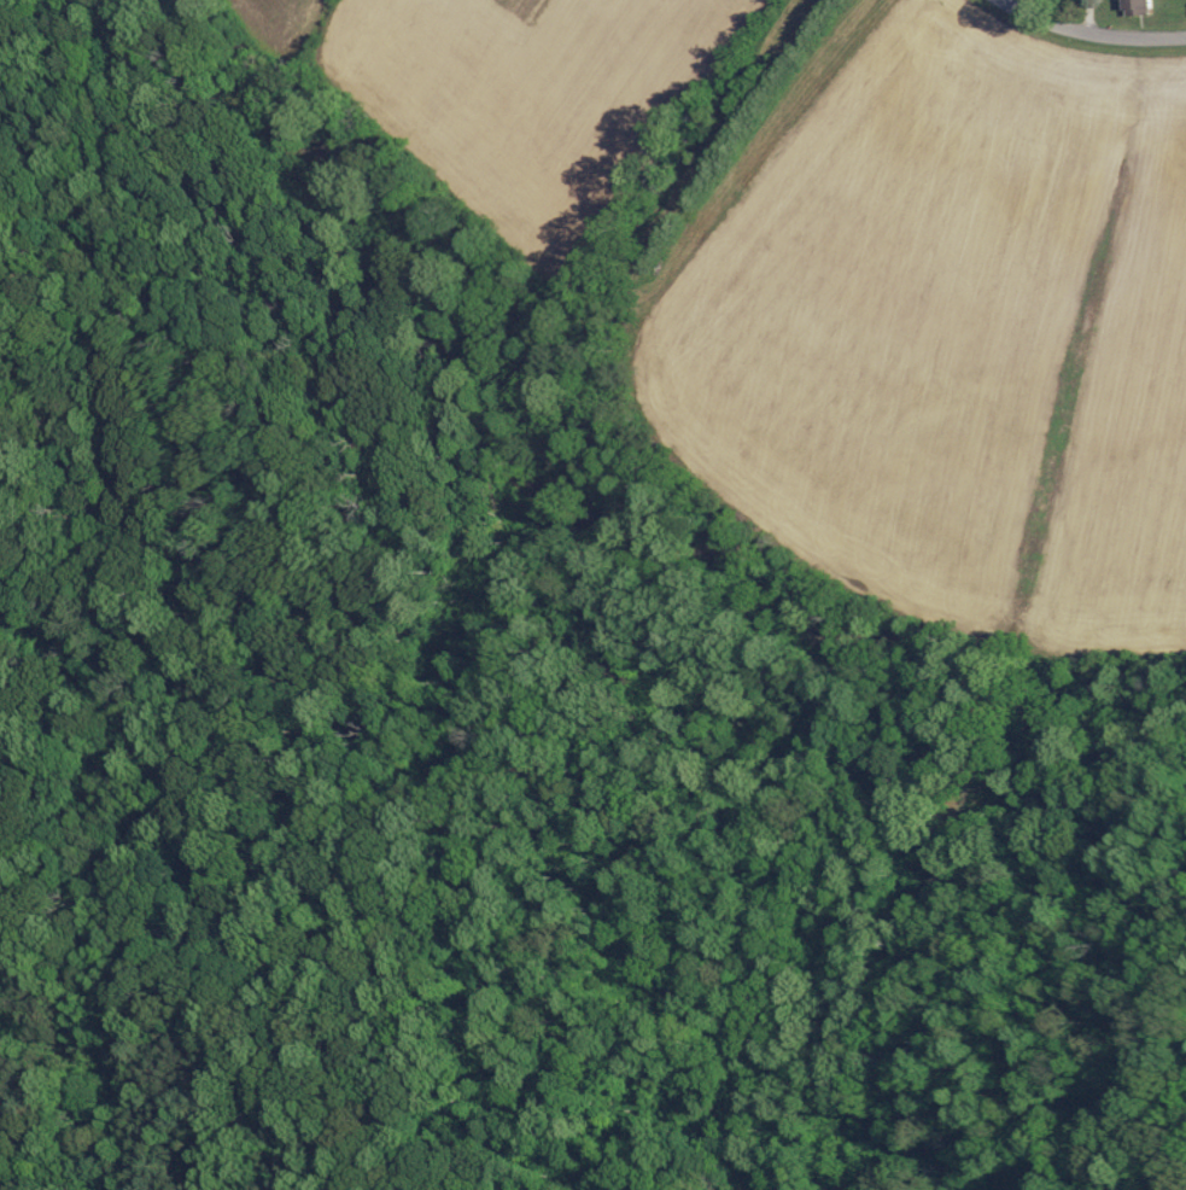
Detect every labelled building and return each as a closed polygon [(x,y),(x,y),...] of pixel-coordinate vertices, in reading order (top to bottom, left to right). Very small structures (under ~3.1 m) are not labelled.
[(1116,17),(1144,15),(1143,0),(1114,0),(1116,17)]
